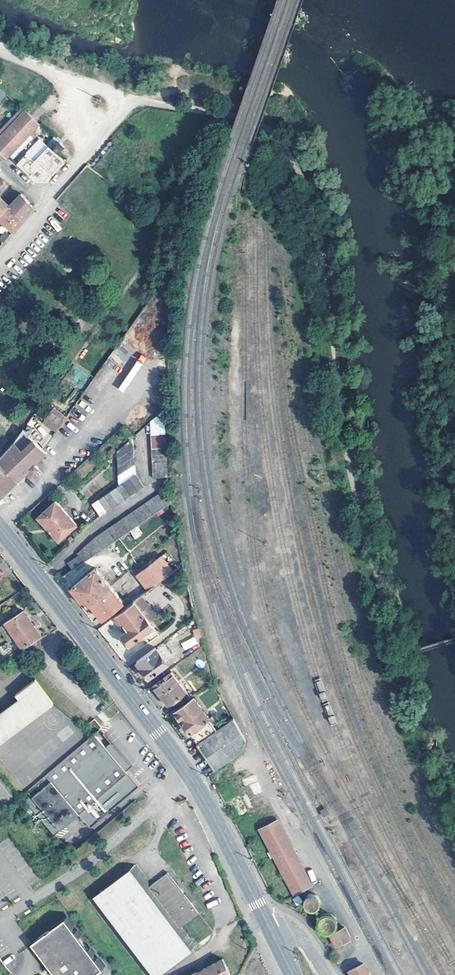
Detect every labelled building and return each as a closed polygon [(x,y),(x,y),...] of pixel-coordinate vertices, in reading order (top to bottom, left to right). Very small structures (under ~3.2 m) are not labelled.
[(25,111),(0,138),(0,152),(7,159),(10,156),(39,124),(25,111)] [(66,147),(61,141),(54,148),(60,154),(66,147)] [(55,147),(51,144),(35,160),(27,153),(18,164),(35,182),(45,181),(63,161),(57,155),(58,153),(54,149),(55,147)] [(20,194),(9,207),(22,220),(32,208),(20,194)] [(0,199),(0,216),(9,207),(1,199),(0,199)] [(0,216),(0,218),(13,231),(22,220),(9,207),(0,216)] [(66,415),(55,406),(44,422),(55,430),(66,415)] [(150,424),(150,436),(165,436),(165,421),(165,410),(150,424)] [(44,453),(24,431),(15,444),(33,462),(44,453)] [(117,454),(118,461),(134,451),(133,440),(117,454)] [(17,480),(22,476),(30,468),(33,464),(34,464),(33,462),(15,444),(0,459),(0,497),(17,480)] [(118,469),(134,460),(134,451),(118,461),(118,469)] [(135,469),(134,460),(118,469),(119,478),(135,469)] [(42,473),(33,464),(30,468),(38,477),(42,473)] [(128,481),(135,477),(135,469),(119,478),(119,486),(123,484),(128,481)] [(131,485),(137,494),(143,490),(135,477),(128,481),(131,485)] [(137,494),(131,485),(128,481),(123,484),(126,490),(131,498),(137,494)] [(119,486),(117,488),(121,495),(125,501),(131,498),(126,490),(123,484),(119,486)] [(125,501),(121,495),(117,488),(110,492),(115,500),(118,506),(125,501)] [(157,496),(164,509),(171,504),(169,488),(157,496)] [(104,496),(110,505),(113,510),(118,506),(115,500),(110,492),(104,496)] [(113,510),(110,505),(104,496),(98,499),(105,510),(107,514),(113,510)] [(157,496),(151,500),(158,512),(164,509),(157,496)] [(101,518),(107,514),(105,510),(98,499),(91,504),(99,515),(101,518)] [(151,500),(144,505),(152,517),(158,512),(151,500)] [(37,519),(58,541),(76,524),(54,501),(37,519)] [(144,505),(138,509),(145,521),(152,517),(144,505)] [(132,513),(140,525),(145,521),(138,509),(132,513)] [(126,517),(134,529),(140,525),(132,513),(126,517)] [(120,521),(128,533),(134,529),(126,517),(120,521)] [(122,537),(128,533),(120,521),(114,525),(122,537)] [(108,529),(115,541),(122,537),(114,525),(108,529)] [(108,529),(101,534),(109,545),(115,541),(108,529)] [(109,545),(101,534),(95,537),(94,538),(102,549),(109,545)] [(94,538),(89,543),(96,554),(102,549),(94,538)] [(96,554),(89,543),(83,548),(90,558),(96,554)] [(83,562),(90,558),(83,548),(78,553),(79,556),(83,562)] [(83,562),(79,556),(68,563),(72,570),(83,562)] [(137,576),(149,591),(173,572),(162,557),(137,576)] [(86,607),(89,605),(110,588),(95,569),(71,588),(86,607)] [(75,574),(72,570),(59,579),(62,584),(75,574)] [(123,602),(110,588),(89,605),(102,620),(123,602)] [(153,628),(134,602),(115,616),(117,618),(116,621),(119,625),(122,625),(127,631),(121,635),(123,637),(122,638),(121,640),(124,645),(128,645),(130,646),(153,628)] [(22,648),(33,641),(40,636),(23,612),(5,624),(22,648)] [(194,637),(181,643),(184,651),(198,644),(194,637)] [(40,651),(33,641),(22,648),(29,659),(40,651)] [(167,664),(155,649),(137,662),(141,668),(140,668),(148,679),(149,678),(153,683),(170,670),(167,667),(162,671),(161,669),(167,664)] [(177,708),(190,698),(171,674),(154,686),(168,705),(172,702),(177,708)] [(49,700),(35,681),(16,694),(19,699),(21,698),(23,702),(32,696),(40,707),(49,700)] [(32,696),(23,702),(21,698),(19,699),(3,712),(15,726),(0,738),(0,745),(53,705),(49,700),(40,707),(32,696)] [(198,745),(217,730),(193,699),(175,713),(182,723),(181,723),(198,745)] [(3,712),(0,714),(0,738),(15,726),(3,712)] [(88,723),(95,731),(103,725),(96,717),(88,723)] [(217,730),(198,745),(197,746),(213,771),(241,752),(244,739),(233,719),(217,730)] [(105,746),(94,733),(89,737),(21,796),(54,835),(79,814),(90,827),(139,786),(125,770),(120,763),(124,759),(116,751),(112,754),(105,746)] [(105,746),(112,754),(116,751),(124,759),(120,763),(125,770),(133,764),(112,740),(105,746)] [(231,778),(249,768),(243,759),(226,768),(231,778)] [(255,781),(252,774),(240,781),(244,787),(255,781)] [(261,792),(256,783),(249,786),(254,796),(261,792)] [(310,885),(277,821),(258,831),(291,895),(310,885)] [(138,864),(90,899),(145,974),(156,974),(197,945),(183,926),(200,913),(171,872),(153,884),(138,864)] [(314,896),(311,895),(308,895),(305,897),(303,899),(302,902),(302,905),(302,908),(304,910),(307,912),(310,913),(313,912),(315,911),(318,909),(319,906),(319,903),(318,900),(317,898),(314,896)] [(66,918),(33,943),(47,961),(49,959),(60,972),(57,974),(94,974),(104,967),(66,918)] [(330,919),(327,918),(324,918),(321,919),(319,922),(318,924),(317,927),(318,930),(320,933),(322,935),(325,935),(328,935),(331,934),(333,932),(335,929),(335,926),(334,923),(332,920),(330,919)] [(349,939),(343,928),(328,936),(334,947),(349,939)] [(60,972),(49,959),(47,961),(57,974),(60,972)] [(223,960),(192,974),(228,974),(230,974),(223,960)] [(350,974),(368,974),(362,965),(348,972),(350,974)]
